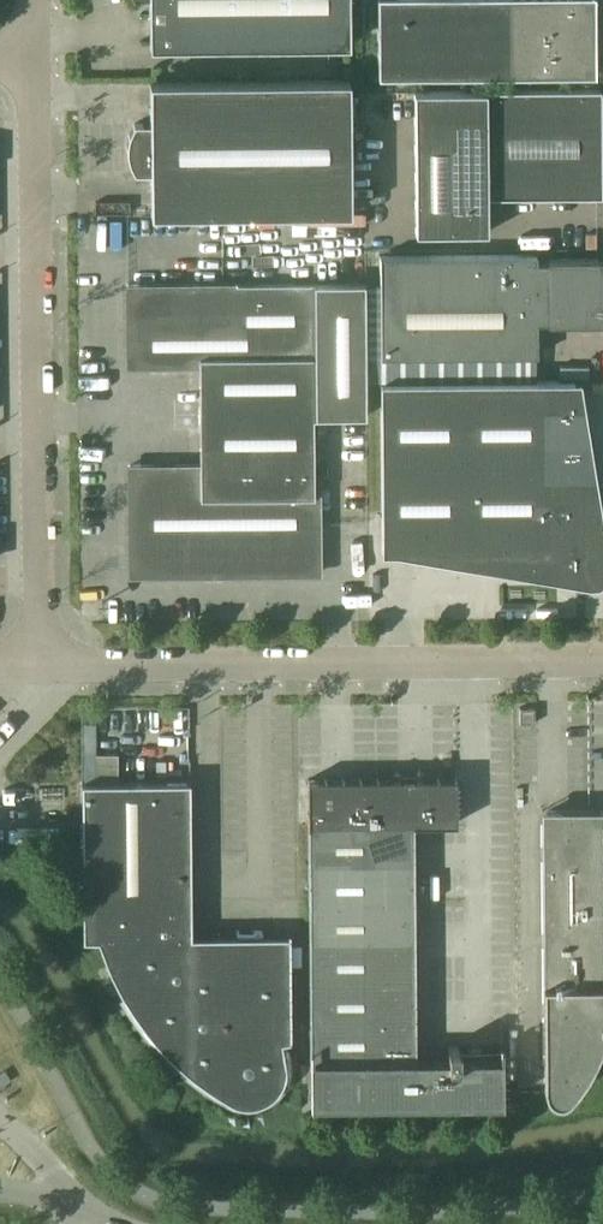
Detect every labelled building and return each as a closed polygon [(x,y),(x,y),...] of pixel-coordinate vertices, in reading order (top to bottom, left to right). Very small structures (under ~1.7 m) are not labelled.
[(348,0),(148,0),(148,45),(348,43),(348,0)] [(594,0),(377,0),(377,76),(594,74),(594,0)] [(350,211),(348,79),(149,81),(149,123),(133,123),(131,126),(127,136),(126,144),(126,151),(127,158),(128,162),(132,168),(134,172),(150,172),(150,213),(350,211)] [(596,196),(595,91),(600,91),(600,89),(413,90),(414,232),(487,231),(486,197),(596,196)] [(602,318),(602,263),(597,258),(547,258),(547,261),(536,261),(535,254),(379,255),(379,356),(536,354),(536,321),(547,321),(547,323),(597,323),(602,318)] [(311,283),(127,284),(127,365),(198,364),(198,464),(128,465),(129,574),(318,572),(317,475),(312,475),(312,416),(364,415),(363,282),(311,283)] [(584,410),(574,410),(573,380),(379,381),(380,551),(497,551),(498,568),(575,581),(575,575),(590,577),(595,576),(599,574),(602,569),(602,564),(600,550),(602,550),(602,530),(584,410)] [(534,722),(534,706),(518,706),(518,722),(534,722)] [(414,1057),(413,939),(412,823),(456,822),(455,777),(307,778),(309,1102),(501,1100),(500,1056),(458,1057),(458,1046),(447,1046),(447,1057),(414,1057)] [(289,1038),(288,930),(287,930),(287,934),(252,935),(252,929),(238,929),(238,935),(190,935),(189,780),(80,781),(82,938),(97,938),(103,954),(105,959),(109,970),(114,980),(118,988),(123,996),(130,1006),(137,1017),(144,1026),(152,1036),(160,1045),(177,1063),(196,1078),(217,1092),(227,1099),(233,1101),(240,1103),(246,1104),(253,1103),(259,1101),(265,1098),(271,1094),(276,1090),(279,1084),(282,1078),(284,1072),(284,1065),(284,1058),(280,1040),(288,1038),(289,1038)] [(602,983),(601,818),(599,813),(596,810),(592,809),(550,809),(546,810),(543,814),(541,818),(541,823),(540,823),(542,1063),(547,1063),(547,1081),(547,1086),(549,1090),(553,1092),(557,1093),(561,1092),(565,1090),(568,1086),(575,1078),(588,1057),(591,1051),(597,1034),(599,1027),(601,1017),(602,1000),(602,992),(602,983)]
